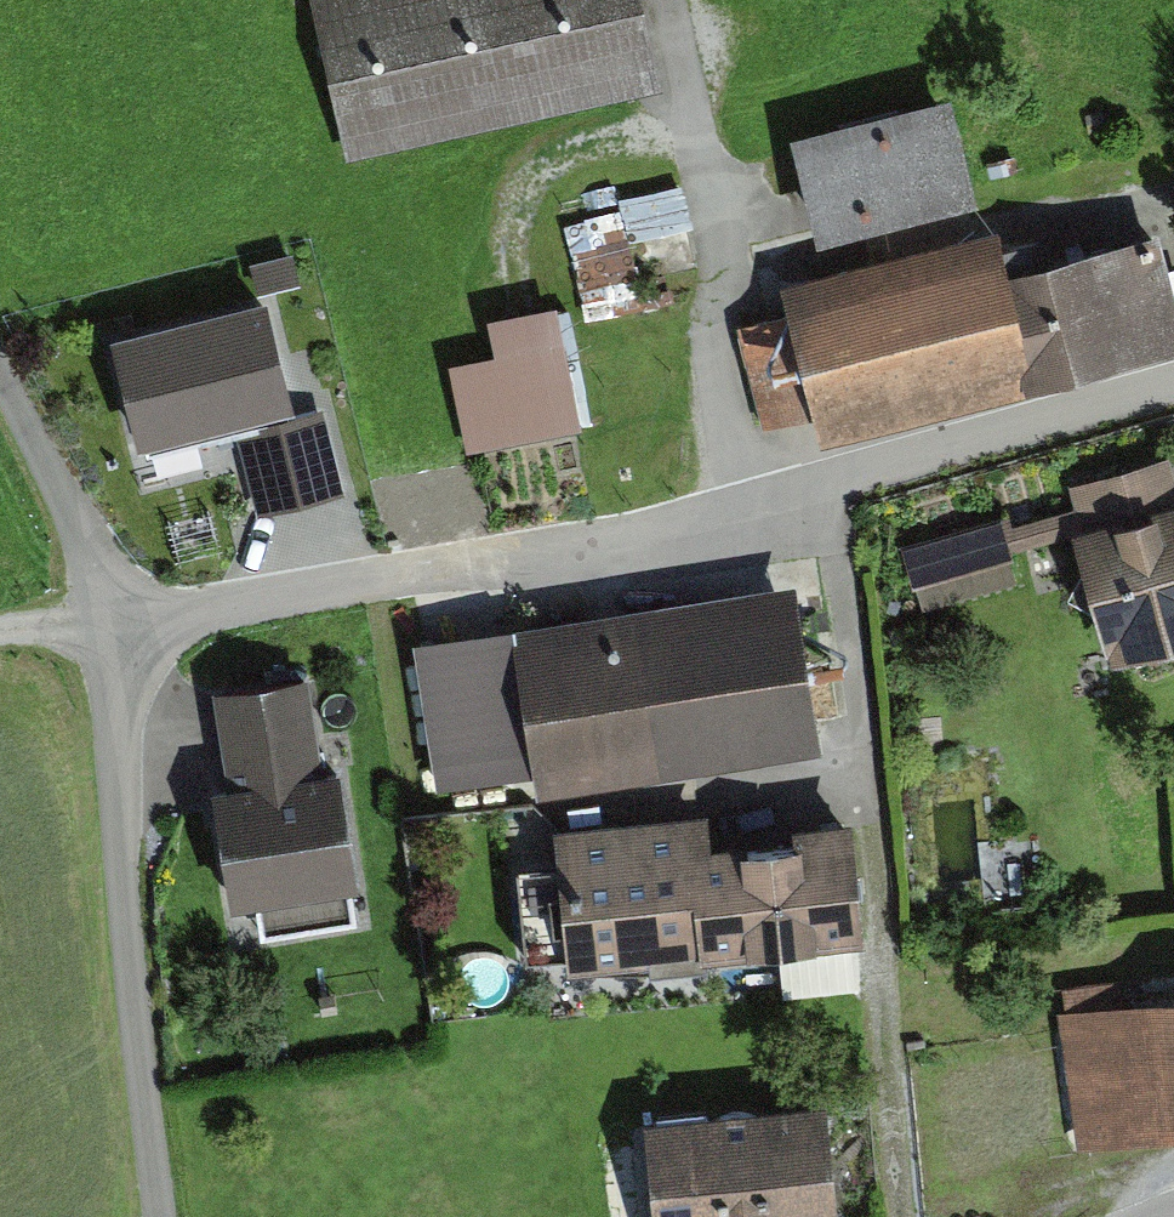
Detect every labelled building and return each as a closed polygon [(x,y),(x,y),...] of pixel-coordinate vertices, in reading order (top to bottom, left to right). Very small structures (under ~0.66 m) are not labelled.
[(347,154),(662,84),(643,0),(313,0),(347,154)] [(951,88),(790,130),(817,234),(978,192),(951,88)] [(631,235),(691,221),(683,186),(621,200),(615,175),(561,187),(582,276),(638,263),(631,235)] [(731,322),(759,429),(815,414),(822,441),(1037,385),(1036,380),(1173,345),(1173,281),(1159,223),(1009,261),(999,222),(779,278),(786,308),(731,322)] [(268,291),(111,330),(138,440),(234,416),(295,401),(268,291)] [(494,350),(449,359),(467,446),(581,424),(556,300),(487,314),(494,350)] [(234,416),(255,502),(343,480),(322,394),(295,401),(234,416)] [(922,551),(944,619),(1038,588),(1030,564),(1097,543),(1140,674),(1173,663),(1173,466),(1077,497),(1084,516),(1025,535),(1020,519),(922,551)] [(431,659),(451,805),(845,753),(825,607),(431,659)] [(219,898),(242,894),(247,923),(340,908),(336,883),(346,882),(328,767),(313,769),(297,671),(204,686),(219,780),(201,783),(219,898)] [(517,865),(521,939),(850,923),(845,819),(793,821),(794,837),(703,841),(701,816),(563,823),(565,863),(517,865)] [(1081,1117),(1173,1107),(1173,987),(1121,993),(1119,973),(1065,979),(1081,1117)] [(654,1216),(840,1216),(829,1097),(645,1113),(654,1216)]
